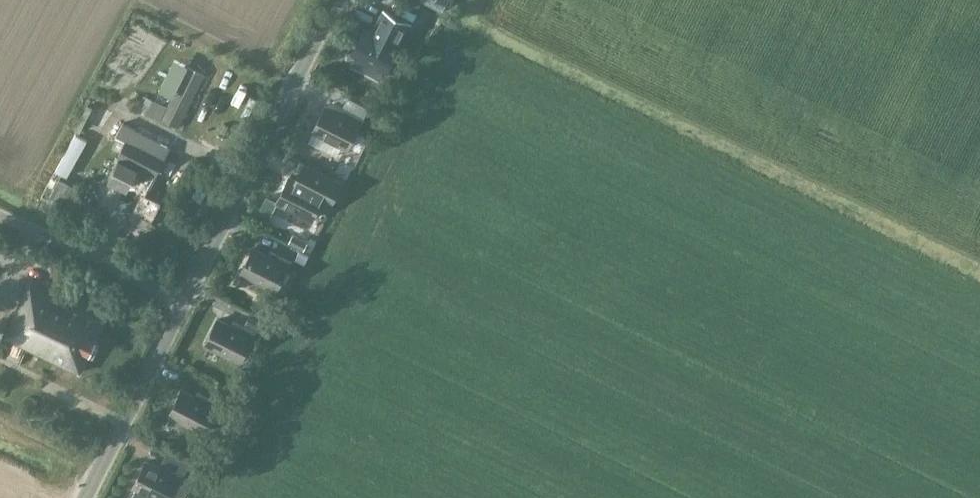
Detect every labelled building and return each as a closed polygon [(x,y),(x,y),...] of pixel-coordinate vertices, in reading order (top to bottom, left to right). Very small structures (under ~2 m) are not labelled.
[(363,30),(351,55),(385,72),(398,47),(397,46),(399,43),(398,43),(408,23),(383,10),(371,34),(363,30)] [(177,128),(204,74),(186,65),(159,118),(177,128)] [(375,96),(371,105),(379,110),(384,101),(375,96)] [(362,118),(352,113),(349,118),(325,107),(313,132),(347,149),(362,118)] [(148,227),(161,202),(144,194),(168,147),(121,123),(108,150),(118,156),(119,157),(107,179),(125,188),(121,194),(126,197),(119,213),(148,227)] [(290,178),(277,203),(311,220),(323,195),(330,199),(334,197),(340,184),(308,168),(300,183),(290,178)] [(76,187),(48,173),(36,197),(64,211),(76,187)] [(305,243),(290,235),(286,243),(301,250),(305,243)] [(278,261),(254,249),(241,274),(275,291),(291,260),(280,255),(278,261)] [(307,256),(296,250),(292,259),(303,264),(307,256)] [(12,319),(5,335),(79,373),(104,319),(28,281),(10,318),(12,319)] [(242,332),(218,320),(206,345),(240,362),(255,332),(245,327),(242,332)] [(237,379),(227,374),(221,385),(232,390),(237,379)] [(209,398),(207,403),(183,392),(170,417),(204,433),(219,403),(209,398)] [(131,497),(149,497),(150,496),(155,497),(170,497),(182,473),(174,469),(171,474),(158,468),(145,462),(133,487),(136,488),(131,497)]
